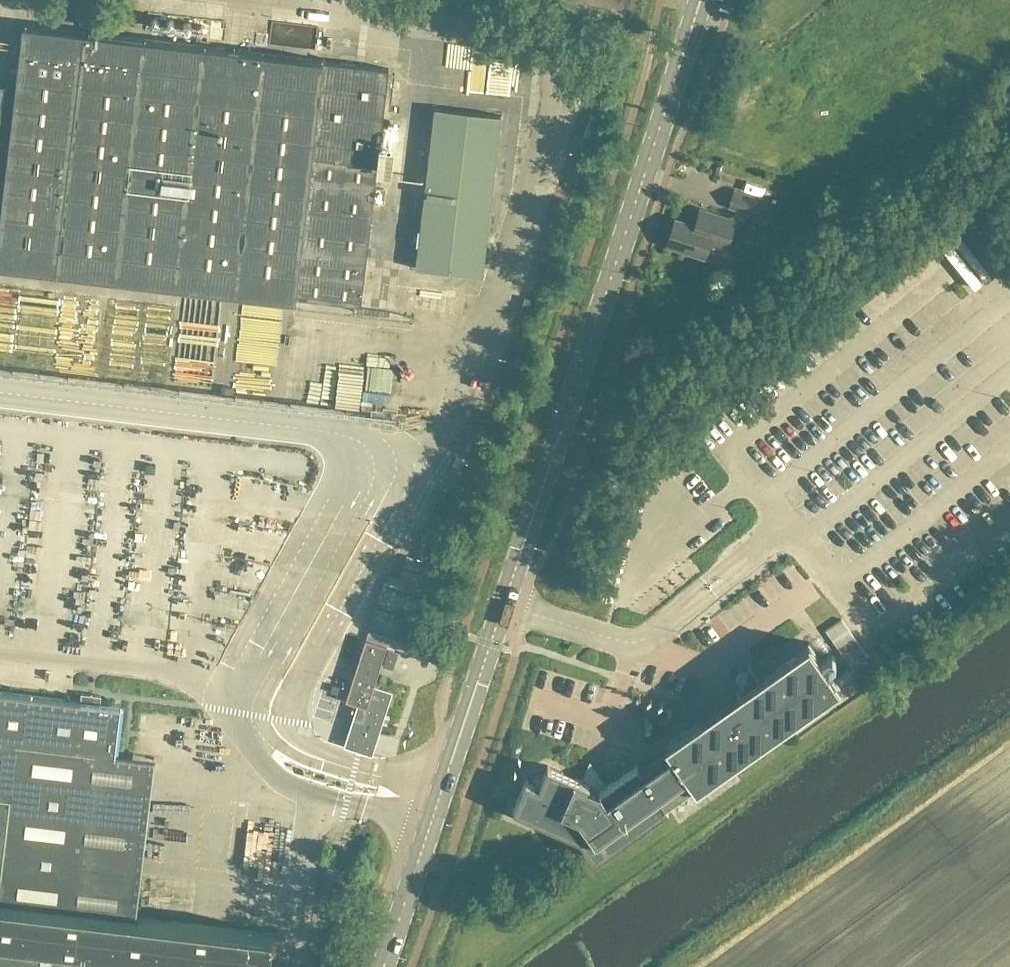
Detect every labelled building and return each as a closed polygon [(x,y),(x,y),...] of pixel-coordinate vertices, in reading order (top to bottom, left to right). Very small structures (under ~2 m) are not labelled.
[(17,87),(1,85),(0,98),(0,268),(295,302),(296,300),(361,307),(388,70),(323,63),(324,62),(23,27),(17,87)] [(500,117),(434,110),(415,270),(481,278),(500,117)] [(747,214),(763,219),(768,204),(752,199),(747,214)] [(675,221),(667,246),(704,258),(708,244),(726,250),(734,222),(700,211),(695,228),(675,221)] [(530,301),(524,299),(519,315),(525,317),(530,301)] [(50,581),(53,571),(39,567),(36,578),(50,581)] [(366,641),(346,702),(357,706),(353,719),(362,722),(360,728),(354,726),(349,741),(371,748),(377,732),(389,695),(373,690),(381,667),(386,649),(387,648),(366,641)] [(695,789),(839,688),(808,644),(759,678),(748,662),(745,672),(743,672),(742,672),(741,672),(739,673),(738,674),(737,675),(736,676),(735,677),(735,679),(735,680),(735,682),(736,683),(736,684),(737,685),(738,686),(740,687),(737,694),(721,706),(721,705),(664,745),(667,749),(638,769),(636,765),(606,787),(598,777),(594,779),(585,775),(581,782),(547,767),(538,787),(525,781),(512,810),(578,839),(594,861),(668,809),(665,805),(693,785),(695,789)] [(399,653),(386,649),(381,667),(393,671),(399,653)] [(272,934),(77,911),(96,755),(115,757),(121,708),(100,705),(101,698),(81,696),(81,703),(0,694),(0,966),(230,966),(243,966),(268,966),(272,934)]
